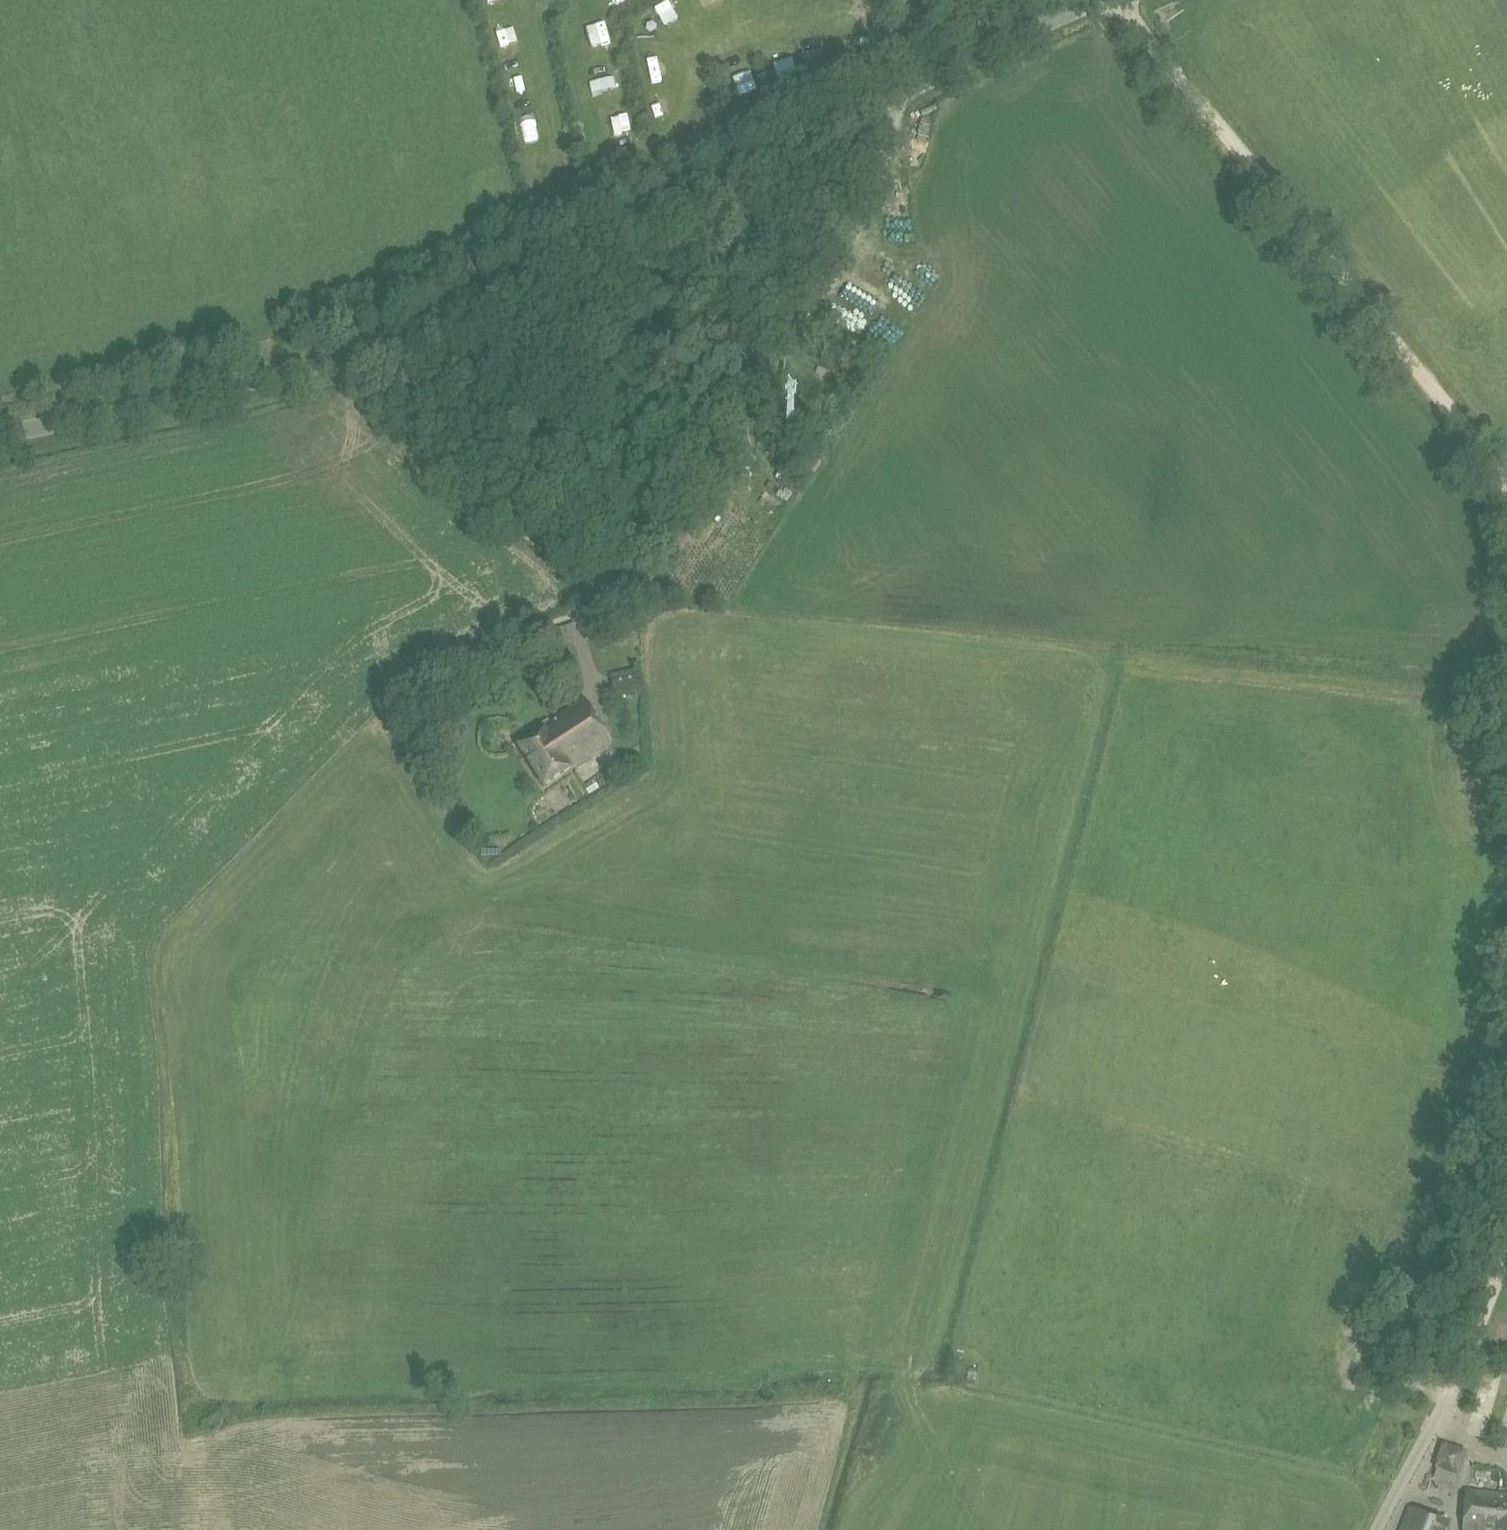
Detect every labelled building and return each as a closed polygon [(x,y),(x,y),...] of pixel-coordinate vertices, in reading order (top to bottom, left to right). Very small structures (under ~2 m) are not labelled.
[(670,16),(681,34),(698,23),(687,5),(670,16)] [(605,54),(624,53),(622,24),(604,25),(605,54)] [(528,56),(522,29),(502,34),(508,60),(528,56)] [(660,92),(679,87),(674,67),(654,72),(660,92)] [(761,83),(748,88),(754,102),(767,97),(761,83)] [(522,110),(540,111),(540,87),(523,87),(522,110)] [(664,124),(677,121),(671,98),(658,101),(664,124)] [(624,123),(630,151),(646,148),(641,119),(624,123)] [(540,160),(553,157),(547,132),(533,136),(540,160)] [(1239,168),(1247,161),(1238,149),(1229,156),(1239,168)] [(622,690),(644,690),(645,673),(623,672),(622,690)] [(611,739),(587,701),(544,729),(545,730),(520,746),(546,786),(571,770),(569,767),(611,739)] [(553,800),(541,811),(550,820),(562,809),(553,800)] [(1506,1391),(1506,1370),(1500,1368),(1492,1392),(1505,1396),(1506,1391)] [(1478,1478),(1474,1447),(1444,1451),(1447,1470),(1463,1467),(1465,1480),(1478,1478)] [(1469,1491),(1465,1529),(1506,1529),(1506,1494),(1469,1491)] [(1449,1523),(1410,1509),(1403,1529),(1447,1529),(1449,1523)]
